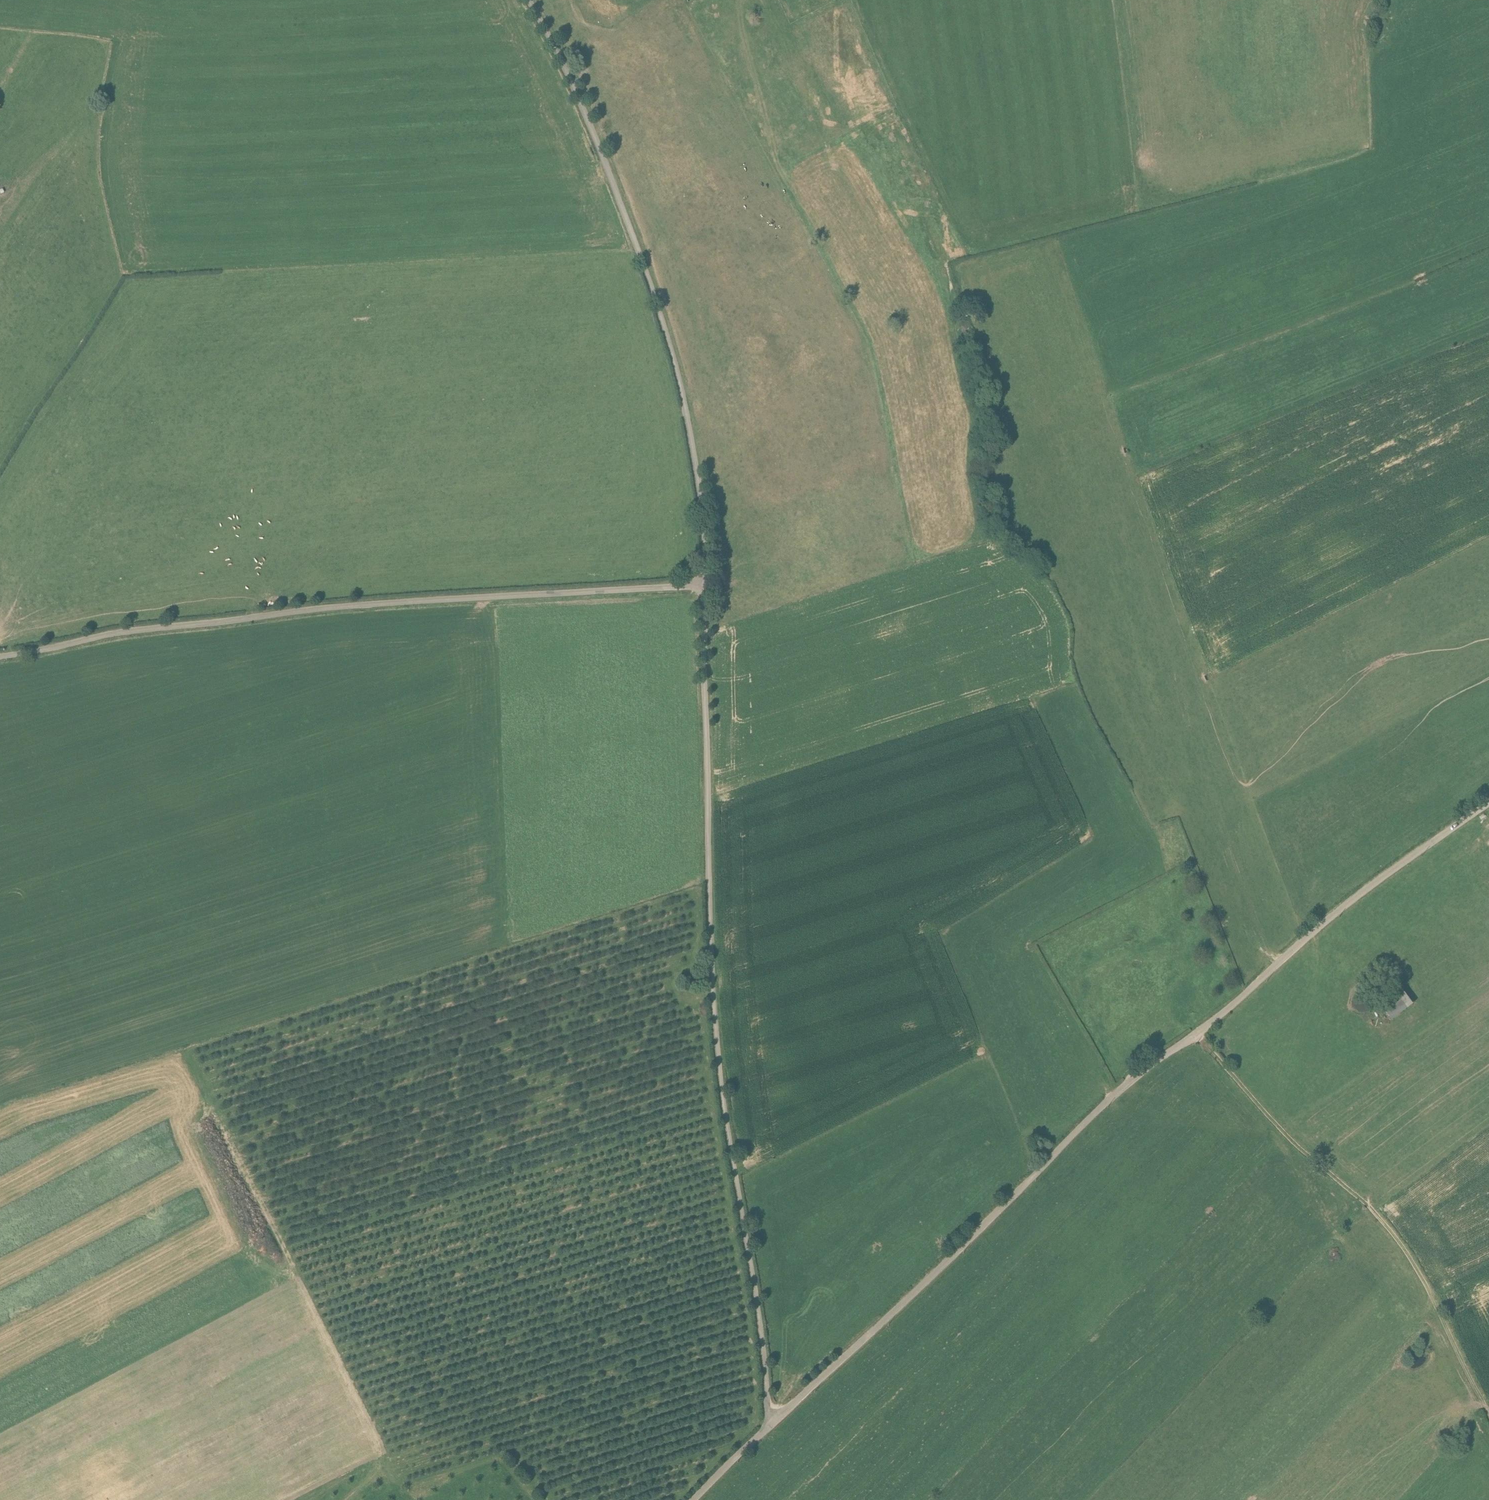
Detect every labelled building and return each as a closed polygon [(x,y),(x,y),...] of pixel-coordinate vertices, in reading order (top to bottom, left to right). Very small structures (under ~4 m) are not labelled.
[(1378,1002),(1393,1024),(1415,1008),(1399,986),(1378,1002)]
